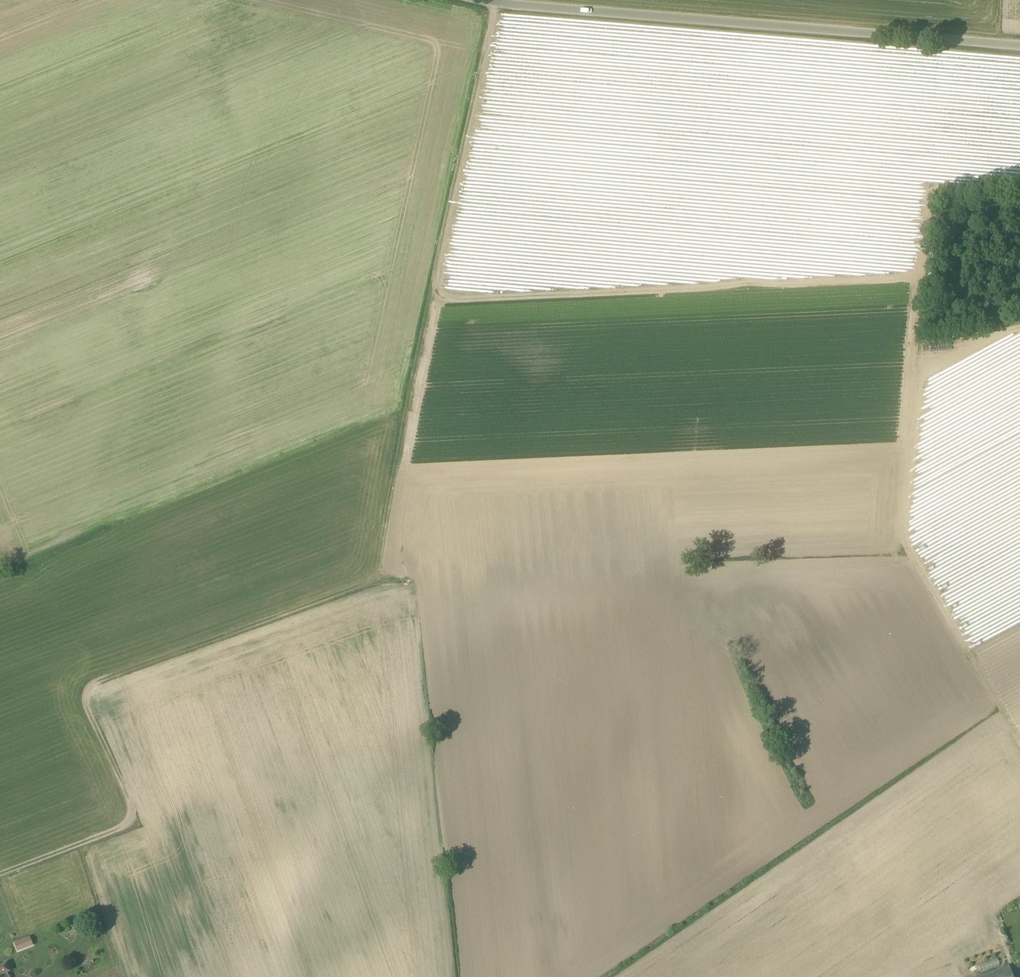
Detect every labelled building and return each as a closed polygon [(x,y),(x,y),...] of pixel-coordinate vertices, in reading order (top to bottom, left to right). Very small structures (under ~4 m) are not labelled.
[(29,936),(23,939),(26,946),(32,943),(29,936)] [(980,970),(999,964),(997,958),(978,964),(980,970)] [(8,962),(0,965),(0,976),(2,976),(1,975),(11,971),(8,962)] [(1009,965),(976,976),(1013,976),(1009,965)]
